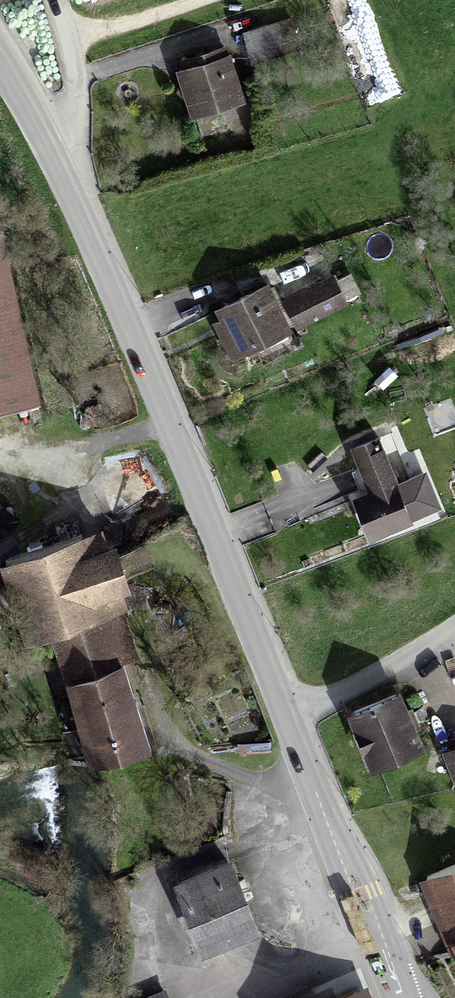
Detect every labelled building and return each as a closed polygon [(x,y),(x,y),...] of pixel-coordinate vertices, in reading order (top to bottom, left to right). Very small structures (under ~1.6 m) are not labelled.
[(283,24),(247,35),(254,58),(290,47),(283,24)] [(182,68),(196,113),(242,98),(228,53),(182,68)] [(0,233),(0,412),(47,401),(8,231),(0,233)] [(331,280),(286,301),(297,326),(343,304),(331,280)] [(234,357),(289,330),(266,284),(218,307),(224,319),(216,323),(234,357)] [(400,487),(381,439),(357,449),(374,491),(357,498),(371,533),(435,508),(423,478),(400,487)] [(38,636),(57,631),(124,610),(118,593),(134,588),(121,544),(105,549),(99,530),(14,556),(38,636)] [(72,678),(126,661),(138,657),(124,610),(57,631),(72,678)] [(126,661),(72,678),(98,762),(152,746),(126,661)] [(402,696),(355,714),(376,766),(422,748),(402,696)] [(232,860),(180,881),(208,948),(260,927),(232,860)] [(425,880),(449,942),(454,940),(454,869),(425,880)] [(345,997),(371,997),(368,989),(345,997)]
